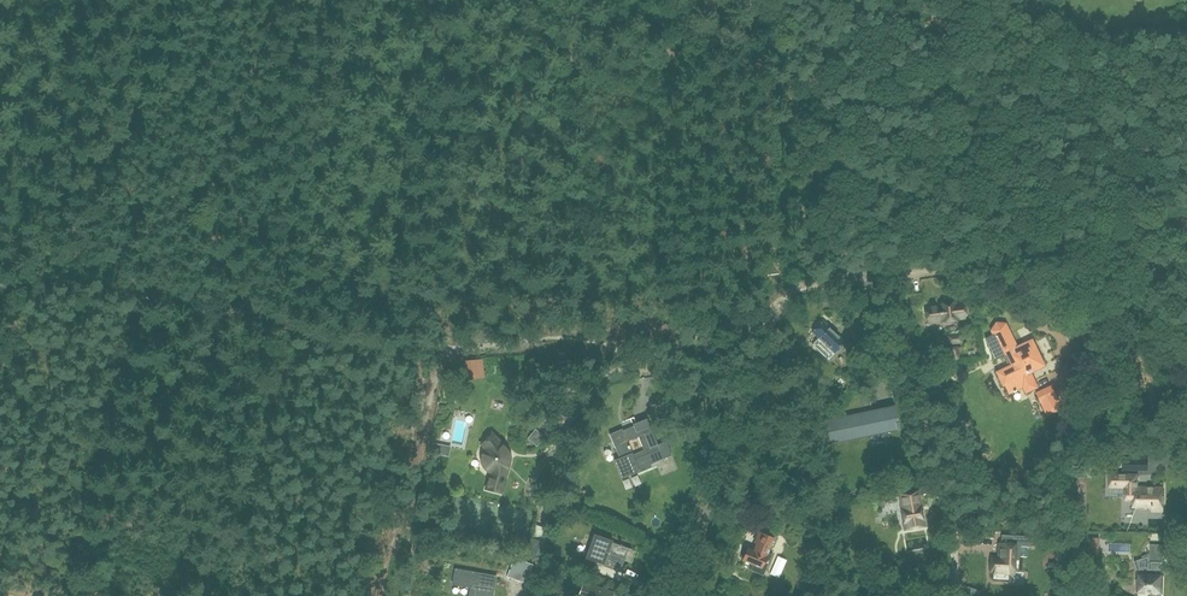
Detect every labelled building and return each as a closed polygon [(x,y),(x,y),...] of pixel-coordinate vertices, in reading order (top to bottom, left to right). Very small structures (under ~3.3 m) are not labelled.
[(1107,19),(1092,19),(1092,34),(1107,34),(1107,19)] [(940,305),(926,307),(928,322),(941,321),(941,322),(959,319),(966,318),(966,314),(967,314),(966,304),(964,304),(964,301),(940,304),(940,305)] [(837,341),(840,338),(822,321),(813,331),(819,338),(813,345),(829,359),(843,344),(842,343),(841,344),(837,341)] [(1005,354),(1005,355),(1010,364),(995,372),(1002,387),(1004,386),(1008,394),(1017,391),(1016,390),(1022,388),(1025,393),(1038,388),(1030,370),(1041,365),(1030,342),(1016,349),(1004,326),(997,325),(991,334),(992,335),(985,338),(996,359),(1003,355),(1005,354)] [(961,344),(960,335),(948,336),(949,345),(961,344)] [(949,348),(950,361),(960,360),(959,351),(962,351),(962,346),(959,347),(957,346),(950,346),(949,348)] [(846,352),(849,373),(859,372),(856,351),(846,352)] [(467,379),(485,378),(483,358),(465,360),(467,379)] [(1052,385),(1036,393),(1040,401),(1041,401),(1055,394),(1056,393),(1052,385)] [(872,412),(824,421),(828,443),(897,429),(898,431),(900,430),(895,407),(883,409),(883,408),(872,410),(872,412)] [(650,464),(672,455),(666,441),(658,445),(652,431),(651,431),(649,426),(650,426),(645,415),(635,419),(634,417),(625,420),(626,422),(618,426),(617,424),(606,428),(609,434),(608,434),(619,460),(615,462),(621,476),(635,470),(636,473),(652,467),(650,464)] [(485,490),(502,494),(512,465),(512,463),(512,461),(512,459),(512,456),(512,453),(511,451),(510,449),(493,431),(479,443),(483,448),(482,449),(481,451),(481,452),(480,454),(480,456),(480,458),(480,460),(480,461),(480,463),(481,465),(482,467),(483,468),(484,470),(485,471),(486,472),(489,474),(485,490)] [(434,442),(432,450),(440,452),(442,444),(434,442)] [(1149,458),(1122,458),(1123,471),(1149,471),(1149,458)] [(1090,465),(1071,466),(1071,475),(1090,475),(1090,465)] [(1152,510),(1163,510),(1163,488),(1135,488),(1135,476),(1111,476),(1111,486),(1125,486),(1125,500),(1133,500),(1133,507),(1136,507),(1136,505),(1147,506),(1147,507),(1152,507),(1152,510)] [(905,528),(923,526),(918,491),(900,493),(905,528)] [(768,553),(773,539),(760,533),(755,545),(756,546),(754,551),(747,548),(742,560),(753,564),(751,569),(763,574),(771,554),(768,553)] [(992,556),(991,571),(993,571),(992,580),(1009,581),(1009,574),(1014,574),(1014,572),(1022,572),(1022,556),(1020,556),(1015,556),(1016,545),(1020,546),(1030,546),(1031,536),(1002,535),(1001,542),(1000,542),(999,551),(1000,551),(999,557),(992,556)] [(592,573),(596,562),(620,570),(628,548),(593,536),(586,558),(577,555),(573,566),(592,573)] [(1088,538),(1088,546),(1099,546),(1099,538),(1088,538)] [(1171,555),(1172,541),(1160,540),(1158,553),(1171,555)] [(1134,561),(1137,569),(1140,570),(1140,574),(1138,574),(1137,592),(1152,592),(1152,595),(1161,595),(1162,575),(1155,575),(1155,570),(1161,571),(1162,562),(1150,562),(1148,556),(1134,561)] [(515,557),(507,577),(526,584),(533,565),(515,557)] [(495,575),(453,568),(450,583),(472,587),(472,584),(473,585),(471,595),(492,595),(495,575)] [(584,581),(578,595),(613,595),(615,592),(584,581)] [(874,595),(890,595),(889,583),(874,584),(874,595)]
